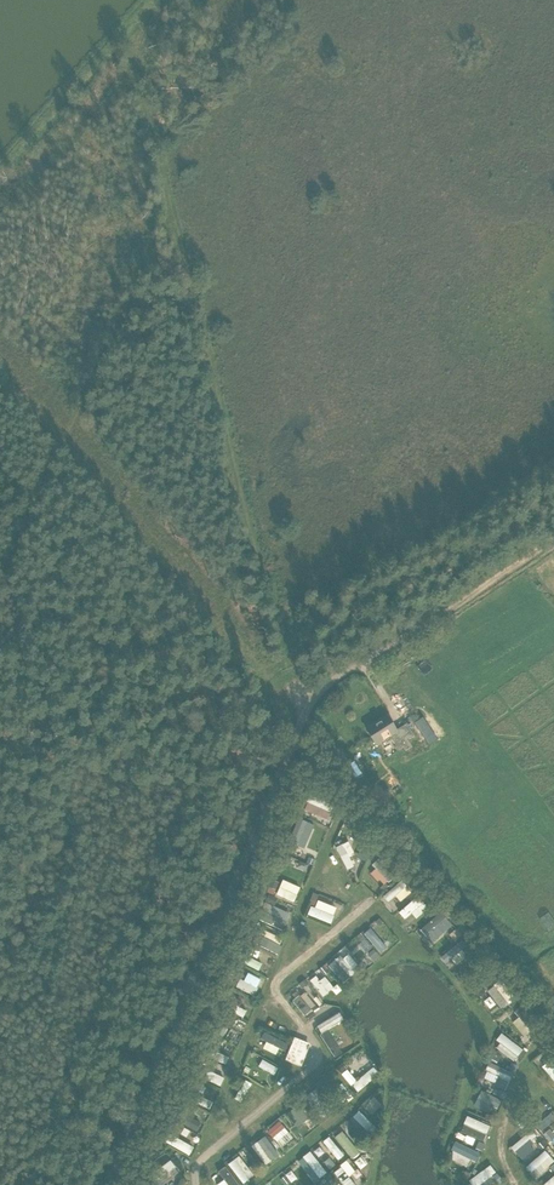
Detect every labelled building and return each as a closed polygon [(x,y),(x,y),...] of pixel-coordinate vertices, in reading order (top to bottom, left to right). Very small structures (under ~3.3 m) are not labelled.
[(387,717),(366,730),(376,745),(390,737),(398,751),(403,748),(405,751),(412,747),(408,740),(413,737),(415,736),(408,725),(407,724),(395,731),(387,717)] [(414,723),(424,739),(428,745),(437,740),(433,734),(422,718),(414,723)] [(304,809),(327,820),(333,806),(311,795),(304,809)] [(342,844),(337,847),(347,869),(353,866),(342,844)] [(372,864),(387,881),(395,874),(380,857),(372,864)] [(396,897),(400,901),(411,893),(403,881),(380,896),(385,904),(396,897)] [(339,899),(342,891),(317,882),(314,890),(339,899)] [(388,887),(385,883),(380,888),(383,892),(388,887)] [(418,896),(395,914),(403,923),(413,915),(416,918),(428,908),(418,896)] [(311,906),(307,914),(331,924),(338,907),(318,899),(315,908),(311,906)] [(261,923),(285,931),(292,913),(268,904),(261,923)] [(433,942),(451,926),(438,912),(420,927),(433,942)] [(456,929),(449,935),(455,942),(462,936),(456,929)] [(274,945),(277,937),(263,931),(257,946),(279,954),(281,947),(274,945)] [(360,934),(356,937),(361,942),(364,940),(360,934)] [(358,939),(346,950),(364,971),(369,966),(362,957),(368,951),(358,939)] [(452,969),(467,955),(463,950),(468,945),(462,939),(442,957),(452,969)] [(258,970),(262,964),(252,957),(248,963),(258,970)] [(318,970),(324,976),(328,973),(323,966),(318,970)] [(254,984),(258,974),(245,968),(241,977),(254,984)] [(319,972),(309,980),(323,996),(333,988),(319,972)] [(254,996),(258,988),(241,979),(237,987),(254,996)] [(299,985),(302,989),(308,985),(304,980),(299,985)] [(489,987),(499,1009),(515,1002),(505,980),(489,987)] [(485,991),(478,989),(477,997),(483,998),(485,991)] [(292,1001),(304,1016),(316,1007),(304,992),(292,1001)] [(328,1029),(344,1019),(339,1011),(316,1025),(335,1057),(342,1053),(328,1029)] [(227,1030),(220,1026),(216,1033),(223,1037),(227,1030)] [(500,1052),(514,1062),(524,1048),(502,1033),(497,1040),(504,1045),(500,1052)] [(294,1038),(285,1061),(301,1067),(310,1044),(294,1038)] [(262,1061),(256,1076),(274,1082),(279,1067),(262,1061)] [(346,1070),(342,1064),(336,1069),(341,1075),(346,1070)] [(484,1087),(495,1091),(500,1077),(511,1081),(514,1072),(493,1064),(484,1087)] [(359,1089),(379,1075),(374,1068),(354,1082),(359,1089)] [(211,1071),(207,1078),(219,1086),(224,1078),(211,1071)] [(498,1085),(506,1089),(510,1082),(501,1078),(498,1085)] [(370,1140),(379,1130),(359,1111),(350,1121),(370,1140)] [(480,1153),(491,1125),(466,1116),(455,1144),(480,1153)] [(541,1155),(548,1149),(533,1130),(513,1145),(522,1157),(535,1147),(541,1155)] [(263,1135),(257,1140),(272,1159),(278,1154),(263,1135)] [(453,1152),(476,1161),(479,1154),(456,1145),(453,1152)] [(553,1162),(553,1160),(547,1150),(530,1164),(538,1174),(553,1162)] [(323,1181),(318,1184),(334,1184),(309,1152),(304,1156),(323,1181)] [(229,1163),(242,1183),(252,1177),(239,1157),(229,1163)] [(474,1184),(489,1184),(500,1177),(490,1164),(470,1179),(474,1184)] [(217,1184),(239,1184),(227,1167),(212,1177),(217,1184)] [(542,1184),(553,1184),(553,1176),(542,1184)]
